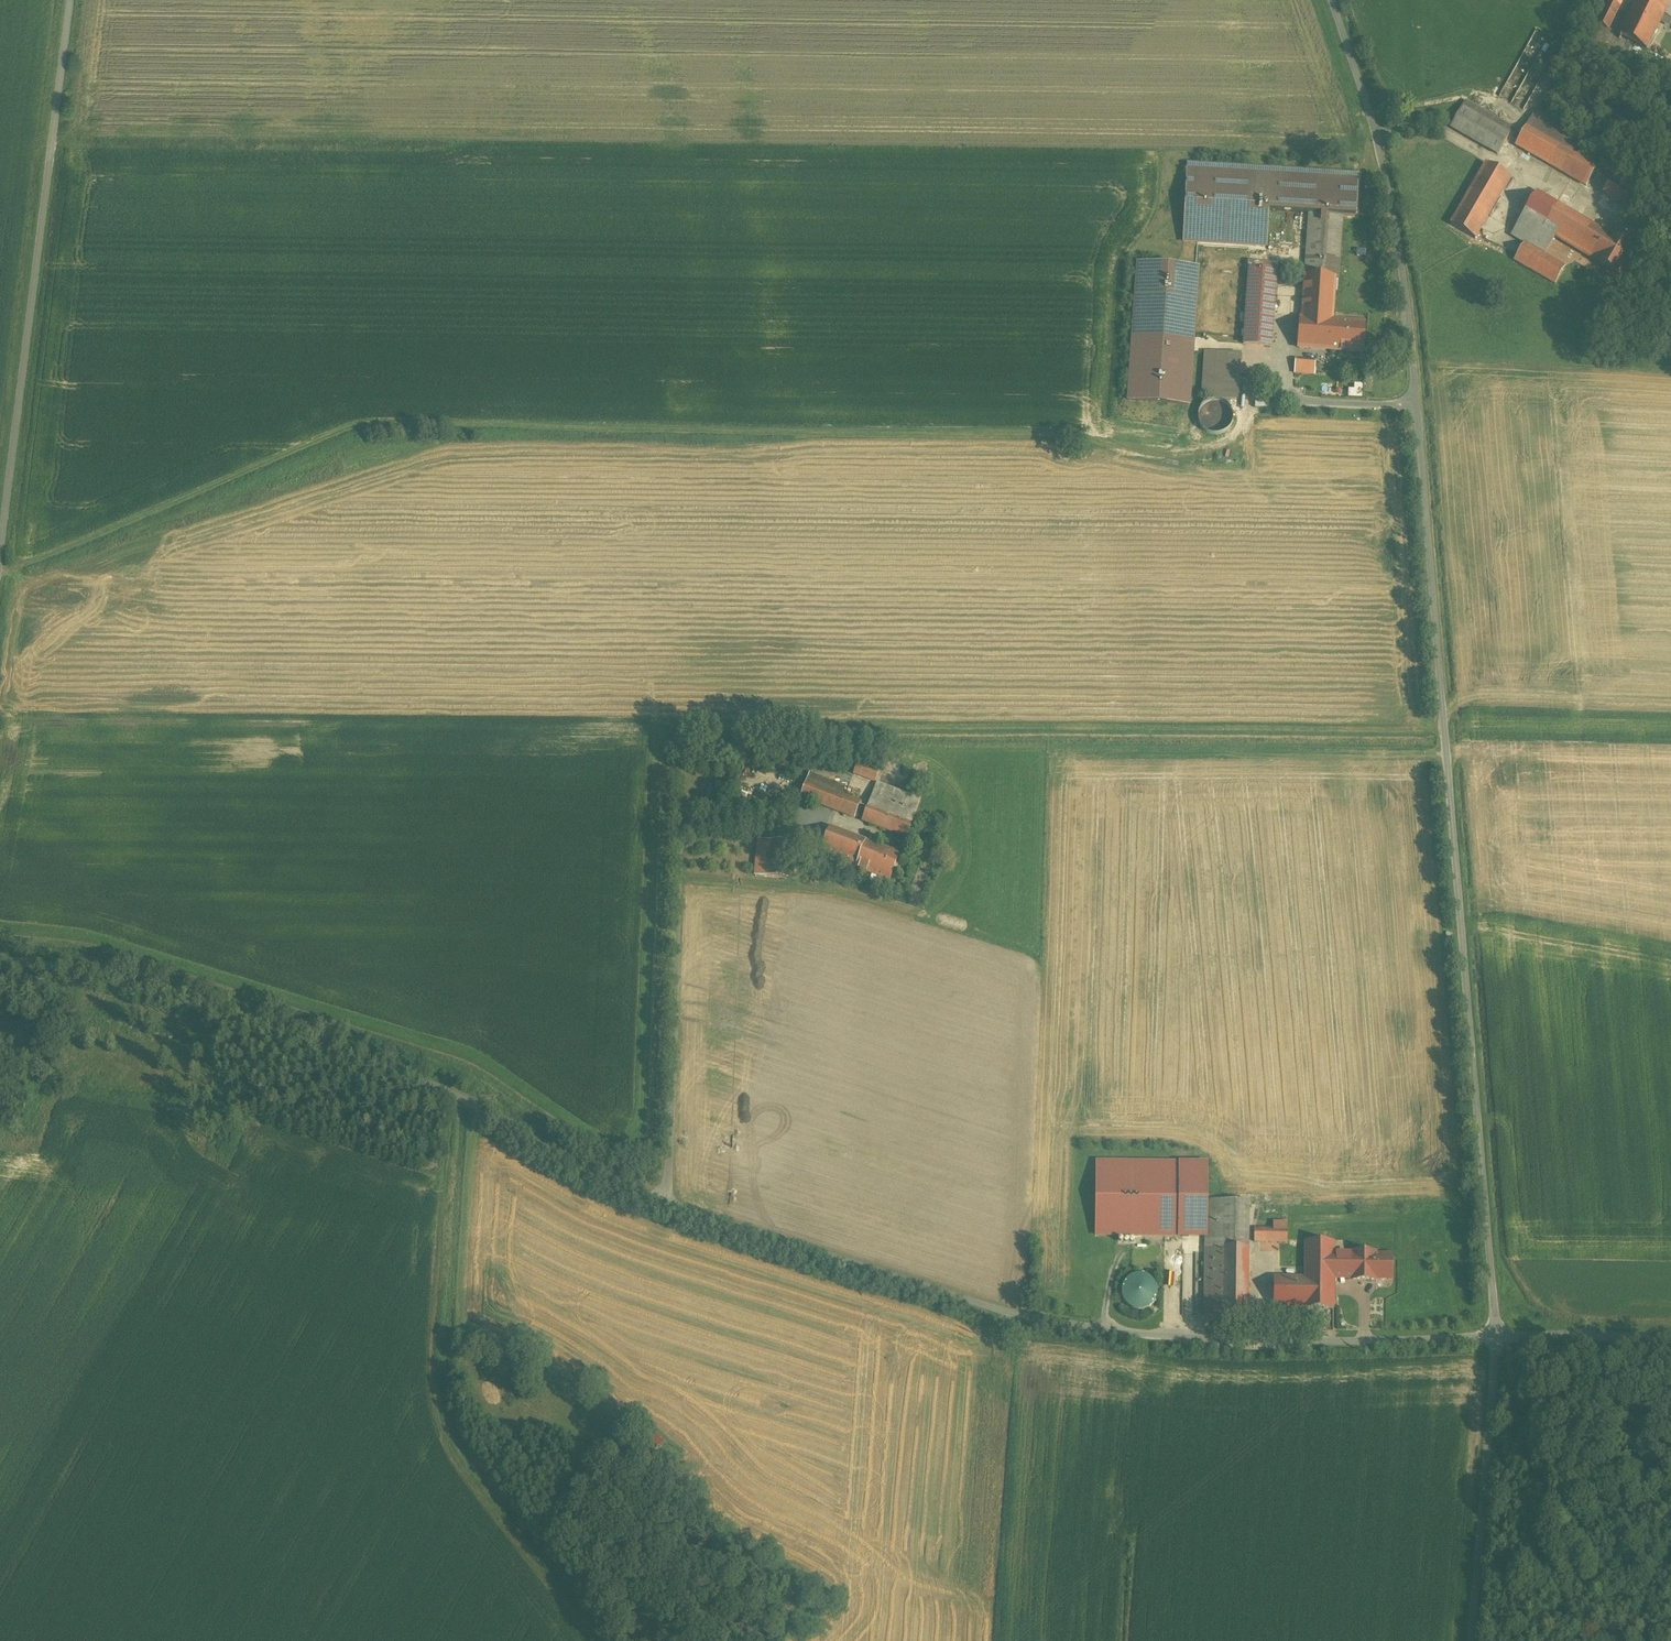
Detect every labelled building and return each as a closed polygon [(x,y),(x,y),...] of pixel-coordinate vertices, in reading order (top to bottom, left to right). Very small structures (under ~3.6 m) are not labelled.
[(1617,35),(1646,50),(1664,16),(1670,19),(1670,0),(1635,0),(1617,35)] [(1608,3),(1597,24),(1608,30),(1619,9),(1608,3)] [(1465,102),(1450,128),(1497,155),(1512,129),(1465,102)] [(1533,115),(1515,145),(1586,186),(1603,156),(1533,115)] [(1510,178),(1486,164),(1450,226),(1474,239),(1510,178)] [(1342,217),(1356,218),(1359,175),(1187,166),(1183,245),(1266,249),(1268,213),(1309,215),(1342,217)] [(1616,175),(1604,194),(1622,205),(1634,186),(1616,175)] [(1555,237),(1575,249),(1589,225),(1536,194),(1511,237),(1524,244),(1514,261),(1555,285),(1565,267),(1544,255),(1555,237)] [(1342,217),(1309,215),(1304,276),(1335,278),(1338,278),(1342,217)] [(1575,249),(1575,250),(1597,262),(1596,264),(1616,276),(1632,250),(1589,225),(1575,249)] [(1198,269),(1137,265),(1127,403),(1188,407),(1198,269)] [(1277,274),(1248,272),(1242,345),(1271,347),(1277,274)] [(1335,278),(1304,276),(1301,320),(1300,320),(1298,349),(1331,351),(1333,322),(1335,278)] [(1364,324),(1333,322),(1331,351),(1362,353),(1364,324)] [(1241,357),(1204,354),(1201,399),(1237,402),(1241,357)] [(1315,365),(1295,363),(1294,375),(1314,376),(1315,365)] [(1352,385),(1352,390),(1346,390),(1346,398),(1360,398),(1360,385),(1352,385)] [(1207,404),(1204,405),(1202,407),(1201,409),(1199,412),(1198,414),(1198,417),(1198,419),(1198,422),(1199,425),(1200,427),(1201,429),(1203,431),(1205,433),(1207,435),(1209,436),(1212,436),(1215,437),(1217,436),(1220,436),(1222,435),(1225,434),(1227,432),(1229,430),(1230,428),(1231,425),(1232,423),(1232,420),(1232,418),(1232,415),(1231,412),(1230,410),(1228,408),(1226,406),(1224,404),(1222,403),(1219,402),(1217,402),(1214,402),(1212,402),(1209,403),(1207,404)] [(858,763),(853,774),(875,782),(879,771),(858,763)] [(845,788),(810,775),(801,798),(854,819),(860,803),(842,796),(845,788)] [(715,777),(710,789),(715,791),(721,780),(715,777)] [(876,784),(863,821),(906,838),(917,809),(920,801),(876,784)] [(734,796),(735,804),(747,802),(746,795),(734,796)] [(870,870),(879,847),(830,828),(821,851),(870,870)] [(783,844),(769,842),(766,877),(780,878),(783,844)] [(870,870),(869,874),(889,882),(900,855),(879,847),(870,870)] [(1116,1239),(1206,1240),(1206,1202),(1207,1165),(1098,1163),(1097,1239),(1116,1239)] [(1215,1202),(1206,1202),(1206,1240),(1205,1252),(1205,1316),(1247,1317),(1248,1203),(1215,1202)] [(1255,1229),(1254,1243),(1287,1243),(1287,1236),(1288,1224),(1273,1223),(1273,1230),(1255,1229)] [(1333,1310),(1334,1279),(1334,1268),(1334,1255),(1334,1243),(1305,1243),(1305,1278),(1274,1278),(1273,1308),(1305,1308),(1305,1309),(1333,1310)] [(1352,1255),(1334,1255),(1334,1268),(1351,1268),(1351,1280),(1375,1280),(1375,1279),(1391,1279),(1391,1255),(1375,1255),(1375,1253),(1352,1253),(1352,1255)] [(1123,1288),(1121,1291),(1121,1295),(1121,1298),(1122,1301),(1123,1304),(1124,1307),(1127,1309),(1129,1311),(1132,1312),(1135,1313),(1138,1314),(1141,1313),(1144,1313),(1147,1311),(1150,1310),(1152,1307),(1154,1305),(1155,1302),(1156,1299),(1156,1296),(1156,1292),(1155,1289),(1154,1286),(1152,1284),(1150,1282),(1147,1280),(1144,1279),(1141,1278),(1138,1278),(1134,1279),(1131,1280),(1129,1281),(1126,1283),(1124,1286),(1123,1288)] [(647,1421),(632,1430),(647,1453),(661,1444),(647,1421)]
